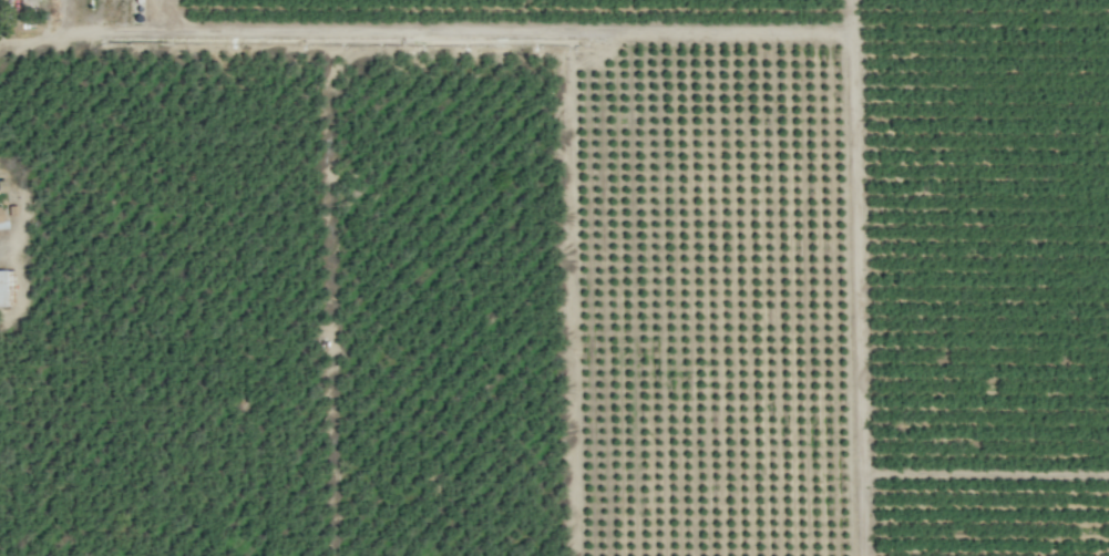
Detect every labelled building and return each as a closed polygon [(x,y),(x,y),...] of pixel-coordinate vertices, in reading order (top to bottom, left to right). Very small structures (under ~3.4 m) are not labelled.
[(7,307),(7,278),(14,278),(13,270),(0,270),(0,307),(7,307)]
